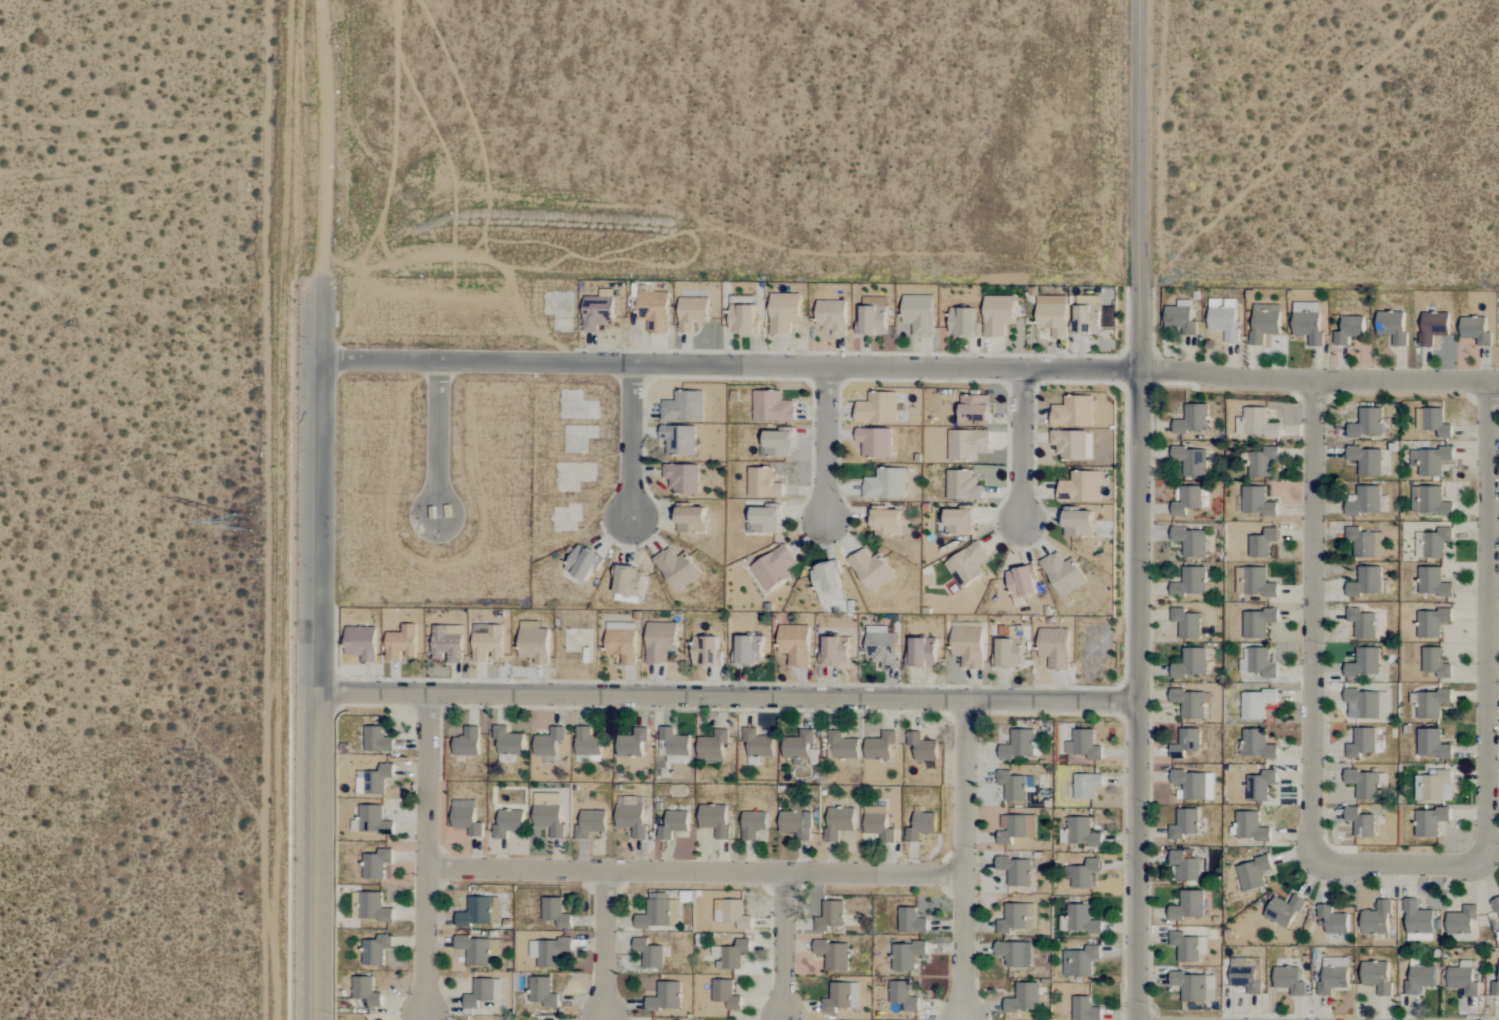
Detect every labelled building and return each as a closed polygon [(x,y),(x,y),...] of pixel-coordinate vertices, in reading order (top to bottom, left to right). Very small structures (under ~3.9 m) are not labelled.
[(652,293),(652,286),(638,286),(637,318),(647,318),(647,334),(667,334),(668,293),(652,293)] [(800,294),(770,294),(769,335),(791,335),(791,322),(799,322),(800,294)] [(932,296),(902,296),(902,325),(912,325),(912,338),(933,337),(932,296)] [(1014,297),(984,296),(983,337),(1004,338),(1005,325),(1013,325),(1014,297)] [(1065,297),(1036,296),(1036,328),(1051,329),(1051,339),(1065,339),(1065,297)] [(1074,336),(1100,335),(1099,296),(1073,296),(1074,336)] [(597,332),(597,326),(610,326),(611,298),(583,297),(582,332),(597,332)] [(679,334),(693,333),(693,324),(707,323),(707,298),(678,298),(679,334)] [(755,320),(754,299),(729,300),(730,335),(759,334),(758,320),(755,320)] [(1238,343),(1238,322),(1235,322),(1236,300),(1223,300),(1209,299),(1208,331),(1224,331),(1224,343),(1238,343)] [(846,302),(817,301),(816,328),(832,329),(831,337),(845,337),(846,302)] [(1190,301),(1177,301),(1177,307),(1165,307),(1165,328),(1182,328),(1182,336),(1196,336),(1196,322),(1190,322),(1190,301)] [(1320,303),(1293,303),(1292,336),(1308,336),(1308,347),(1320,347),(1320,303)] [(1279,336),(1279,305),(1252,305),(1251,346),(1267,346),(1267,335),(1279,336)] [(886,335),(885,307),(859,308),(860,336),(886,335)] [(978,322),(974,322),(975,309),(950,308),(949,337),(978,337),(978,322)] [(1404,312),(1377,313),(1377,336),(1393,335),(1393,347),(1405,347),(1404,312)] [(1433,347),(1433,337),(1449,336),(1448,313),(1420,314),(1421,348),(1433,347)] [(1348,347),(1348,337),(1363,338),(1363,317),(1341,317),(1341,332),(1334,332),(1333,346),(1348,347)] [(1460,339),(1477,339),(1476,347),(1491,347),(1491,333),(1486,333),(1486,318),(1461,318),(1460,339)] [(661,400),(660,420),(702,421),(703,391),(674,390),(674,400),(661,400)] [(793,421),(794,400),(780,399),(780,391),(753,390),(753,421),(793,421)] [(896,422),(896,401),(888,400),(888,392),(868,392),(868,401),(855,401),(855,422),(896,422)] [(989,395),(960,394),(959,420),(973,420),(973,424),(988,424),(989,395)] [(1051,425),(1092,426),(1093,396),(1064,395),(1064,406),(1051,405),(1051,425)] [(1172,431),(1207,432),(1207,404),(1185,404),(1184,420),(1173,419),(1172,431)] [(1236,435),(1278,435),(1278,423),(1267,423),(1267,407),(1243,408),(1244,418),(1236,418),(1236,435)] [(1382,435),(1382,407),(1359,408),(1359,423),(1347,423),(1348,436),(1382,435)] [(1423,430),(1437,430),(1438,438),(1452,438),(1451,423),(1443,423),(1443,407),(1423,408),(1423,430)] [(659,425),(659,440),(666,440),(666,454),(694,455),(695,426),(659,425)] [(890,428),(856,428),(855,443),(862,443),(862,457),(890,457),(890,428)] [(761,456),(792,456),(792,431),(762,430),(761,456)] [(948,459),(975,460),(975,453),(989,453),(989,430),(948,430),(948,459)] [(1058,460),(1086,460),(1087,431),(1051,430),(1050,445),(1058,445),(1058,460)] [(1183,476),(1207,475),(1206,447),(1171,449),(1171,460),(1182,460),(1183,476)] [(1249,477),(1270,477),(1270,460),(1277,460),(1277,447),(1263,447),(1263,452),(1248,452),(1249,477)] [(1381,476),(1381,447),(1346,448),(1347,461),(1358,461),(1358,476),(1381,476)] [(1410,466),(1418,466),(1418,476),(1441,476),(1441,461),(1453,461),(1453,449),(1410,448),(1410,466)] [(663,464),(662,479),(670,480),(670,493),(697,493),(697,465),(663,464)] [(782,497),(782,483),(772,483),(773,468),(748,467),(747,496),(782,497)] [(862,498),(904,499),(905,468),(877,468),(876,478),(863,477),(862,498)] [(946,500),(982,500),(982,486),(974,486),(975,470),(947,470),(946,500)] [(1071,470),(1071,481),(1058,481),(1057,501),(1099,502),(1100,471),(1071,470)] [(1380,513),(1380,485),(1356,486),(1357,497),(1345,497),(1345,514),(1380,513)] [(1172,501),(1171,515),(1185,516),(1185,508),(1201,508),(1201,486),(1180,486),(1180,501),(1172,501)] [(1265,487),(1242,486),(1241,514),(1276,514),(1276,502),(1265,502),(1265,487)] [(1442,487),(1412,486),(1411,514),(1453,514),(1453,502),(1441,502),(1442,487)] [(675,532),(704,532),(704,506),(675,507),(675,532)] [(778,533),(779,507),(750,507),(750,532),(778,533)] [(901,510),(871,509),(870,533),(900,534),(901,510)] [(973,510),(945,509),(944,535),(973,536),(973,510)] [(1093,510),(1064,509),(1063,535),(1092,536),(1093,510)] [(1249,535),(1249,558),(1269,558),(1269,542),(1278,542),(1278,527),(1264,528),(1264,535),(1249,535)] [(1382,532),(1360,532),(1360,527),(1346,527),(1346,542),(1354,542),(1354,558),(1382,557),(1382,532)] [(1415,533),(1416,558),(1452,557),(1451,527),(1437,527),(1437,532),(1415,533)] [(1182,557),(1205,557),(1206,529),(1171,529),(1171,542),(1183,542),(1182,557)] [(984,573),(979,564),(988,558),(979,541),(944,562),(960,588),(984,573)] [(603,556),(574,545),(564,572),(586,580),(591,568),(597,571),(603,556)] [(789,578),(784,567),(794,563),(786,546),(750,562),(763,590),(789,578)] [(675,557),(671,547),(654,555),(672,591),(700,578),(686,551),(675,557)] [(879,553),(871,558),(864,548),(847,559),(870,593),(895,576),(879,553)] [(1064,562),(1058,551),(1040,561),(1060,597),(1086,582),(1072,558),(1064,562)] [(844,600),(837,561),(811,566),(817,605),(844,600)] [(1005,571),(1012,599),(1036,593),(1033,579),(1037,578),(1033,564),(1005,571)] [(612,594),(639,595),(641,567),(614,566),(612,594)] [(1206,567),(1182,567),(1182,583),(1170,582),(1170,594),(1205,595),(1206,567)] [(1277,583),(1266,583),(1266,567),(1236,567),(1236,594),(1264,593),(1264,598),(1277,597),(1277,583)] [(1346,595),(1381,594),(1380,567),(1358,567),(1358,582),(1346,583),(1346,595)] [(1418,595),(1452,595),(1453,583),(1441,583),(1441,567),(1418,567),(1418,595)] [(1185,608),(1171,608),(1170,622),(1179,623),(1179,638),(1199,639),(1200,614),(1185,613),(1185,608)] [(1375,613),(1361,613),(1361,608),(1347,608),(1346,622),(1354,622),(1354,638),(1375,639),(1375,613)] [(1418,638),(1440,638),(1440,623),(1452,623),(1452,609),(1417,610),(1418,638)] [(1243,610),(1243,638),(1266,638),(1266,623),(1278,623),(1277,610),(1243,610)] [(675,623),(647,622),(645,663),(666,664),(667,651),(675,651),(675,623)] [(386,633),(386,661),(400,661),(400,653),(415,653),(414,624),(401,624),(401,632),(386,633)] [(788,666),(808,666),(809,626),(779,625),(778,653),(788,653),(788,666)] [(895,633),(883,633),(883,627),(867,626),(866,660),(881,661),(881,668),(894,669),(895,633)] [(982,628),(952,627),(951,656),(962,656),(961,668),(982,669),(982,628)] [(361,655),(361,661),(374,661),(375,628),(354,628),(345,628),(345,655),(361,655)] [(548,629),(519,628),(518,657),(534,658),(534,664),(547,664),(548,629)] [(1068,670),(1069,629),(1039,628),(1038,657),(1048,657),(1048,670),(1068,670)] [(635,630),(606,629),(605,655),(621,655),(621,665),(634,666),(635,630)] [(761,664),(762,636),(735,635),(734,663),(761,664)] [(717,636),(692,636),(692,665),(722,665),(722,651),(717,651),(717,636)] [(820,665),(848,666),(849,637),(821,636),(820,665)] [(935,638),(909,637),(908,666),(934,666),(935,638)] [(1021,667),(1022,639),(995,638),(994,666),(1021,667)] [(1344,676),(1379,677),(1379,648),(1356,647),(1356,664),(1345,663),(1344,676)] [(1206,675),(1205,648),(1182,648),(1183,663),(1171,664),(1171,676),(1206,675)] [(1276,678),(1276,664),(1269,664),(1269,648),(1244,648),(1244,672),(1262,673),(1262,678),(1276,678)] [(1451,678),(1451,664),(1443,664),(1443,648),(1423,648),(1423,673),(1437,673),(1437,678),(1451,678)] [(1203,720),(1204,703),(1209,703),(1209,691),(1169,690),(1169,703),(1182,703),(1181,719),(1203,720)] [(1389,691),(1344,690),(1344,703),(1349,703),(1348,718),(1388,720),(1389,691)] [(1242,692),(1242,720),(1265,720),(1265,704),(1276,703),(1276,691),(1242,692)] [(1440,718),(1440,704),(1451,703),(1451,691),(1417,691),(1417,719),(1440,718)] [(523,754),(523,734),(507,734),(507,725),(500,725),(501,755),(523,754)] [(534,735),(534,755),(556,756),(556,740),(564,740),(564,726),(550,726),(550,736),(534,735)] [(689,764),(688,736),(673,736),(673,726),(659,727),(659,741),(666,740),(666,757),(677,757),(677,764),(689,764)] [(616,736),(616,756),(641,757),(642,742),(647,742),(647,728),(633,727),(633,736),(616,736)] [(728,729),(714,728),(713,737),(697,737),(696,761),(722,762),(722,747),(727,747),(728,729)] [(773,757),(773,736),(757,736),(756,728),(742,728),(742,742),(748,742),(748,765),(752,764),(752,758),(773,757)] [(1346,759),(1360,759),(1360,753),(1375,753),(1375,728),(1354,728),(1354,745),(1346,745),(1346,759)] [(999,745),(999,759),(1034,758),(1034,729),(1011,730),(1012,745),(999,745)] [(1094,730),(1072,729),(1072,742),(1065,742),(1065,753),(1087,754),(1087,760),(1101,760),(1101,746),(1093,746),(1094,730)] [(1170,744),(1170,759),(1184,759),(1184,751),(1200,751),(1200,729),(1179,729),(1179,744),(1170,744)] [(1265,729),(1243,729),(1242,755),(1263,756),(1263,759),(1277,759),(1277,745),(1265,745),(1265,729)] [(1451,745),(1440,745),(1440,729),(1417,729),(1417,757),(1451,758),(1451,745)] [(814,730),(798,730),(798,737),(782,737),(782,759),(793,759),(793,762),(809,762),(809,745),(814,745),(814,730)] [(858,739),(842,739),(842,730),(828,730),(827,745),(832,745),(832,758),(857,759),(858,739)] [(864,739),(865,760),(890,759),(890,745),(895,744),(895,730),(881,730),(881,738),(864,739)] [(913,760),(936,761),(937,741),(921,740),(922,732),(907,731),(907,745),(914,745),(913,760)] [(1026,801),(1026,786),(1034,786),(1034,776),(1010,776),(1011,771),(997,770),(997,785),(1005,785),(1005,800),(1026,801)] [(1452,770),(1437,770),(1437,776),(1415,775),(1415,800),(1451,801),(1452,770)] [(1356,799),(1378,800),(1379,772),(1344,771),(1344,784),(1356,784),(1356,799)] [(1213,800),(1213,772),(1171,772),(1171,784),(1184,784),(1184,800),(1213,800)] [(1267,801),(1267,785),(1276,784),(1276,772),(1254,772),(1254,801),(1267,801)] [(1073,799),(1092,799),(1092,789),(1101,789),(1102,775),(1074,774),(1073,799)] [(632,840),(643,840),(643,797),(616,796),(616,827),(632,828),(632,840)] [(533,827),(550,827),(549,838),(561,839),(562,804),(534,804),(533,827)] [(715,840),(727,840),(727,805),(699,805),(699,828),(715,828),(715,840)] [(864,833),(880,834),(880,842),(894,842),(894,829),(886,829),(887,807),(864,807),(864,833)] [(1354,837),(1374,837),(1374,815),(1358,815),(1358,807),(1344,807),(1345,821),(1354,821),(1354,837)] [(854,808),(826,808),(826,842),(838,842),(839,830),(853,831),(854,808)] [(1168,839),(1182,840),(1183,834),(1198,834),(1198,809),(1177,809),(1177,825),(1168,825),(1168,839)] [(1438,837),(1438,822),(1450,821),(1450,809),(1415,809),(1415,837),(1438,837)] [(605,831),(605,811),(580,810),(580,825),(575,825),(574,839),(589,840),(589,831),(605,831)] [(522,811),(501,811),(501,839),(507,839),(507,832),(522,832),(522,811)] [(688,811),(665,811),(665,826),(658,826),(657,840),(672,840),(672,831),(687,831),(688,811)] [(1259,827),(1259,812),(1236,811),(1236,839),(1270,840),(1270,827),(1259,827)] [(741,840),(756,841),(756,830),(766,830),(766,812),(742,812),(741,840)] [(779,832),(796,833),(796,841),(810,841),(811,812),(779,812),(779,832)] [(906,842),(920,842),(920,833),(935,833),(935,813),(913,813),(913,828),(906,828),(906,842)] [(1035,816),(1003,815),(1002,831),(997,831),(997,845),(1011,845),(1011,837),(1035,838),(1035,816)] [(1090,817),(1068,817),(1067,845),(1101,846),(1102,833),(1090,833),(1090,817)] [(1184,851),(1170,851),(1169,865),(1175,865),(1175,881),(1199,881),(1200,859),(1184,859),(1184,851)] [(1242,892),(1264,887),(1261,871),(1271,869),(1269,857),(1236,864),(1242,892)] [(995,871),(1007,870),(1008,887),(1030,886),(1030,858),(995,858),(995,871)] [(1086,866),(1063,866),(1064,879),(1070,879),(1070,889),(1095,888),(1094,873),(1100,873),(1099,858),(1086,859),(1086,866)] [(1168,918),(1203,919),(1203,891),(1180,891),(1180,906),(1169,906),(1168,918)] [(392,909),(381,908),(381,894),(360,893),(360,912),(371,912),(371,920),(392,921),(392,909)] [(1264,917),(1289,929),(1304,900),(1293,894),(1288,904),(1274,897),(1264,917)] [(570,928),(571,915),(562,914),(563,898),(542,897),(541,920),(557,920),(557,928),(570,928)] [(677,927),(678,900),(647,899),(647,915),(635,915),(634,927),(677,927)] [(1433,941),(1433,911),(1418,911),(1418,899),(1405,899),(1405,941),(1433,941)] [(743,900),(714,900),(715,922),(737,922),(737,930),(751,929),(751,916),(743,916),(743,900)] [(1389,934),(1390,900),(1377,900),(1377,911),(1362,911),(1361,934),(1389,934)] [(814,917),(814,932),(830,931),(830,927),(843,927),(843,901),(822,901),(823,917),(814,917)] [(996,933),(1010,934),(1010,929),(1034,929),(1035,904),(1005,903),(1004,920),(996,920),(996,933)] [(1090,904),(1067,905),(1067,916),(1059,916),(1060,932),(1102,932),(1101,920),(1090,920),(1090,904)] [(1348,933),(1347,913),(1332,914),(1332,904),(1317,905),(1318,919),(1324,919),(1325,934),(1348,933)] [(1446,913),(1446,934),(1472,934),(1472,920),(1477,919),(1477,905),(1463,905),(1463,913),(1446,913)] [(899,932),(927,932),(927,918),(916,918),(916,907),(898,908),(899,932)] [(1178,963),(1199,963),(1198,953),(1207,953),(1206,937),(1183,937),(1183,932),(1169,932),(1170,946),(1178,946),(1178,963)] [(647,946),(648,938),(636,938),(636,968),(662,968),(662,946),(647,946)] [(537,939),(536,968),(560,968),(560,955),(571,956),(571,940),(537,939)] [(711,947),(711,958),(716,958),(716,969),(741,968),(740,953),(749,953),(749,939),(735,939),(735,946),(711,947)] [(848,942),(814,942),(813,954),(825,954),(825,970),(848,970),(848,942)] [(1005,968),(1031,968),(1031,943),(995,942),(994,956),(1005,956),(1005,968)] [(892,943),(892,971),(915,970),(914,955),(926,955),(926,943),(892,943)] [(1091,976),(1091,959),(1100,959),(1100,946),(1085,945),(1085,951),(1063,951),(1063,976),(1091,976)] [(380,965),(381,954),(366,953),(365,963),(380,965)] [(1332,988),(1347,988),(1348,958),(1323,958),(1322,982),(1318,982),(1317,995),(1332,996),(1332,988)] [(1448,968),(1448,989),(1464,988),(1465,996),(1478,996),(1478,983),(1473,983),(1473,961),(1460,961),(1460,968),(1448,968)] [(1389,963),(1361,962),(1361,985),(1377,985),(1377,996),(1389,996),(1389,963)] [(1230,986),(1246,987),(1246,994),(1261,995),(1262,967),(1231,966),(1230,986)] [(1435,967),(1410,966),(1410,981),(1405,980),(1404,995),(1419,995),(1419,987),(1435,987),(1435,967)] [(1299,982),(1299,967),(1274,967),(1274,988),(1290,988),(1290,996),(1304,996),(1305,982),(1299,982)] [(1214,975),(1170,974),(1170,986),(1182,987),(1182,1001),(1204,1002),(1205,992),(1214,992),(1214,975)] [(549,994),(550,978),(528,977),(528,1002),(542,1003),(542,1008),(557,1008),(557,994),(549,994)] [(726,1002),(726,1010),(740,1010),(740,996),(732,996),(732,980),(712,979),(712,1002),(726,1002)] [(644,1009),(679,1010),(680,982),(657,981),(657,997),(645,997),(644,1009)] [(909,981),(889,981),(889,1004),(904,1003),(904,1011),(918,1011),(917,997),(910,997),(909,981)] [(1004,999),(1004,1011),(1038,1011),(1039,983),(1016,982),(1016,999),(1004,999)] [(836,1008),(857,1008),(857,998),(855,998),(855,983),(829,983),(830,999),(821,999),(822,1014),(836,1013),(836,1008)] [(1101,1008),(1091,1007),(1091,996),(1072,996),(1072,1019),(1100,1019),(1101,1008)]
